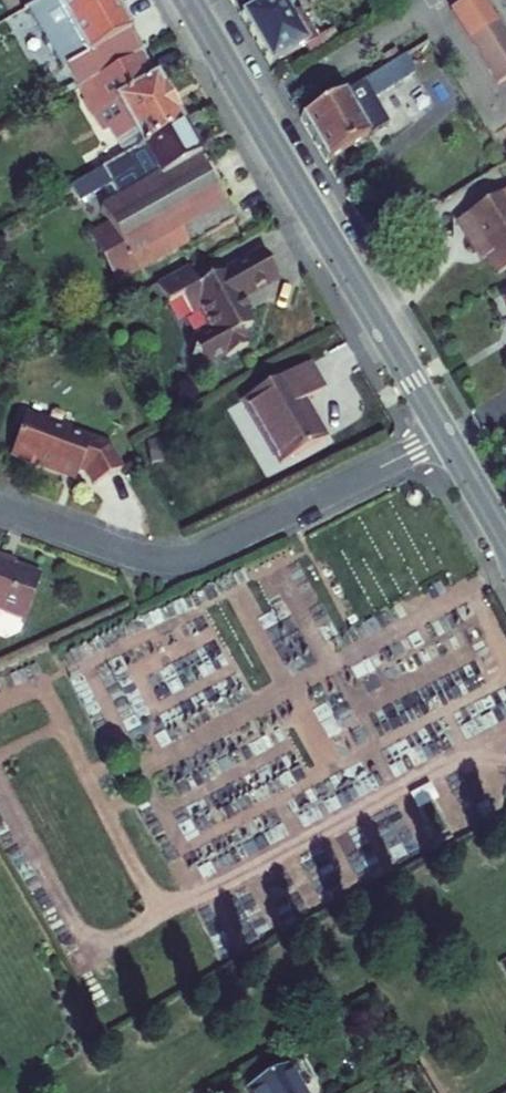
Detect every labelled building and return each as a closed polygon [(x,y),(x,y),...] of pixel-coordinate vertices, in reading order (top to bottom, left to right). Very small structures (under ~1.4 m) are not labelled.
[(89,82),(140,53),(111,0),(44,0),(0,25),(0,49),(40,26),(77,89),(89,82)] [(299,9),(289,14),(280,0),(269,0),(265,2),(264,0),(230,0),(270,67),(317,39),(299,9)] [(413,0),(386,0),(391,8),(395,14),(415,3),(413,0)] [(474,15),(480,24),(505,8),(505,0),(499,0),(494,3),(479,12),(474,15)] [(474,15),(460,23),(466,32),(480,24),(474,15)] [(468,39),(497,86),(505,80),(505,37),(496,21),(468,39)] [(466,32),(460,23),(453,28),(458,37),(466,32)] [(89,82),(130,155),(181,125),(140,53),(89,82)] [(415,74),(404,57),(301,120),(326,163),(389,126),(374,100),(415,74)] [(92,195),(101,190),(109,185),(118,201),(110,205),(102,210),(111,225),(119,240),(118,240),(128,258),(129,258),(179,230),(225,204),(181,125),(130,155),(84,180),(92,195)] [(78,202),(92,195),(84,180),(70,188),(78,202)] [(101,190),(110,205),(118,201),(109,185),(101,190)] [(471,246),(477,242),(483,250),(499,276),(505,271),(505,193),(457,224),(471,246)] [(225,204),(179,230),(187,243),(189,248),(235,222),(225,204)] [(110,226),(118,240),(119,240),(111,225),(110,226)] [(110,226),(91,236),(99,251),(118,240),(110,226)] [(179,230),(129,258),(137,271),(187,243),(179,230)] [(137,271),(129,258),(128,258),(118,240),(99,251),(117,283),(137,271)] [(471,246),(476,254),(483,250),(477,242),(471,246)] [(253,327),(246,316),(249,315),(242,301),(277,280),(262,253),(198,290),(187,271),(156,288),(168,309),(183,301),(193,318),(201,314),(212,333),(194,343),(193,361),(199,363),(201,366),(209,368),(249,348),(242,334),(253,327)] [(323,391),(308,365),(243,402),(280,467),(325,442),(302,403),(323,391)] [(71,433),(25,418),(10,457),(68,479),(72,468),(79,471),(86,474),(94,487),(121,472),(108,448),(70,435),(71,433)] [(75,481),(79,471),(72,468),(68,479),(75,481)] [(24,622),(41,579),(0,562),(0,613),(24,622)] [(286,1068),(248,1090),(250,1092),(301,1092),(286,1068)]
